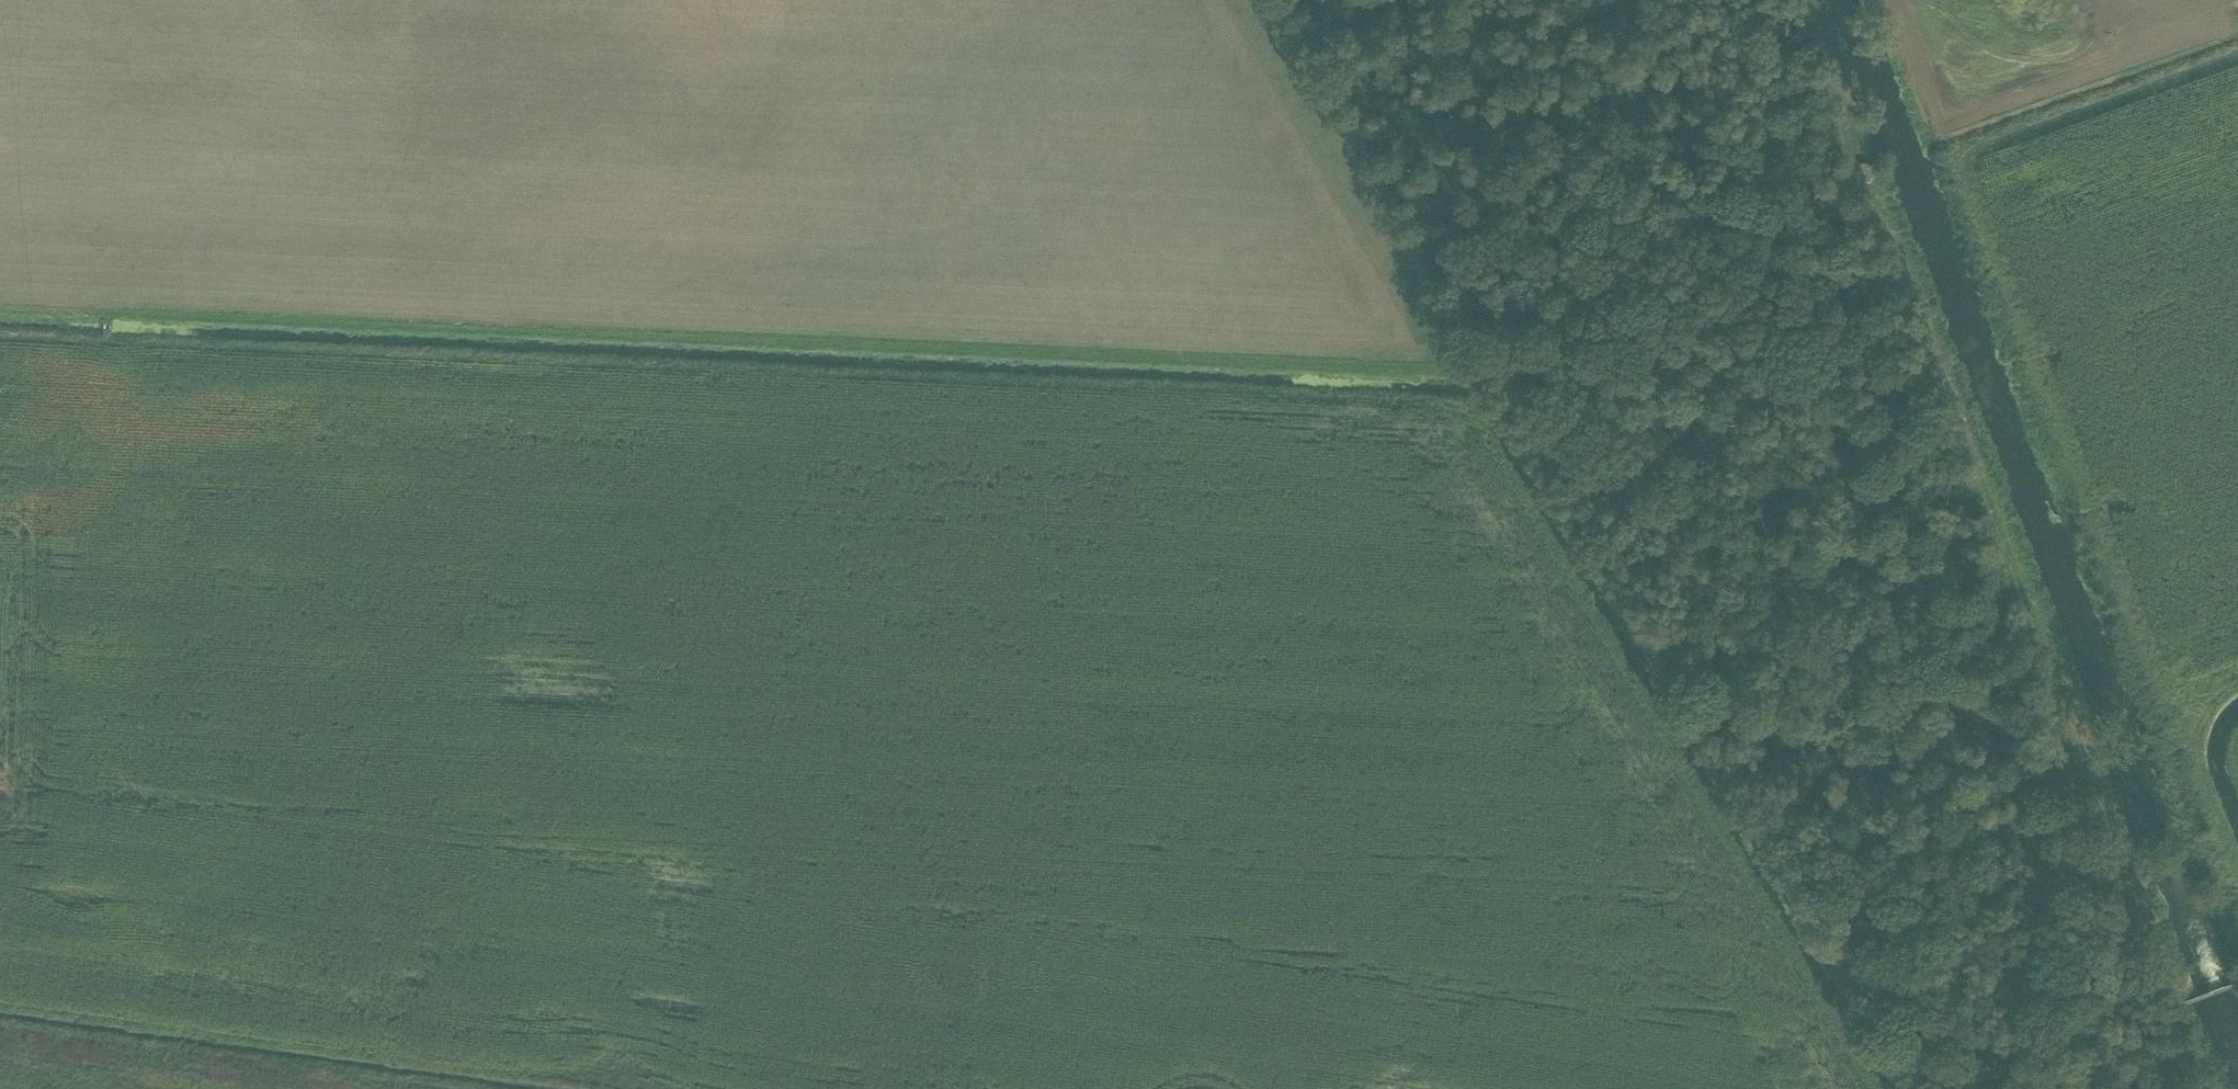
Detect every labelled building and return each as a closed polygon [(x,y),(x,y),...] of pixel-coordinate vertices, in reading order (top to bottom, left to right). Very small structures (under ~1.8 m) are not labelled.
[(1862,158),(1858,160),(1866,182),(1870,180),(1877,170),(1873,160),(1862,158)]
